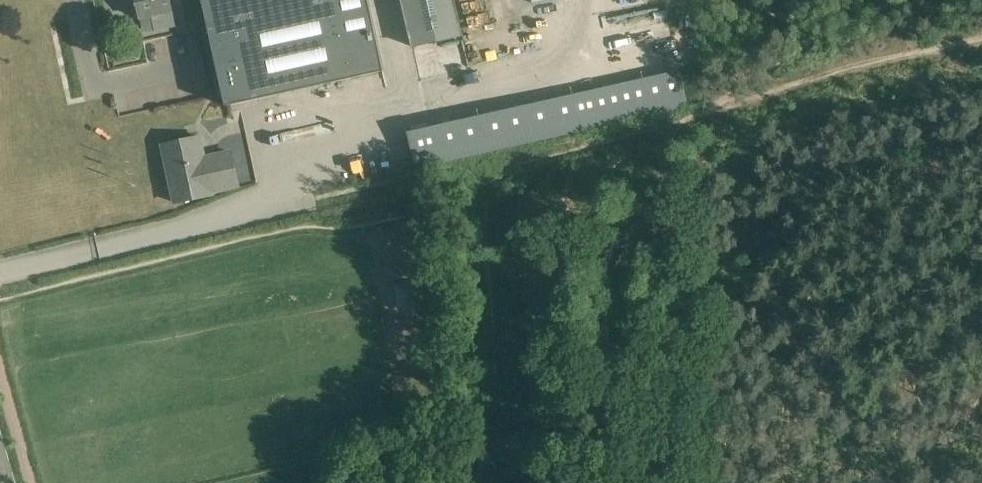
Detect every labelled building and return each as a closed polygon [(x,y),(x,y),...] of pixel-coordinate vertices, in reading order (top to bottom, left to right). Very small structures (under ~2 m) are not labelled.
[(142,35),(176,28),(171,0),(107,0),(112,24),(138,18),(142,35)] [(368,0),(328,0),(210,26),(204,0),(203,0),(227,106),(384,71),(368,0)] [(413,47),(463,36),(462,35),(471,33),(468,17),(459,19),(455,0),(403,0),(413,47)] [(575,93),(584,130),(649,115),(688,105),(680,69),(575,93)] [(436,125),(408,131),(417,168),(419,168),(445,162),(436,125)] [(176,203),(213,194),(212,191),(239,185),(232,151),(205,157),(200,137),(163,145),(176,203)] [(416,285),(395,286),(396,310),(417,309),(416,285)]
